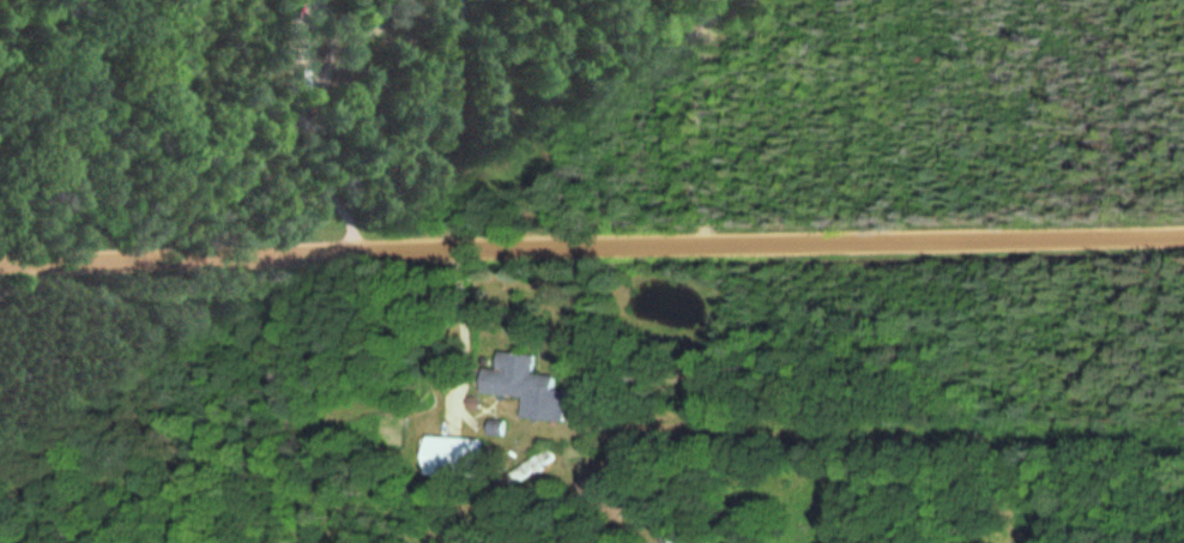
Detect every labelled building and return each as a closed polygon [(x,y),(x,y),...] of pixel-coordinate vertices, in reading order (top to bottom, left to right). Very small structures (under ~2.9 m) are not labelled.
[(572,390),(568,421),(525,417),(527,396),(485,392),(488,368),(502,369),(503,351),(539,355),(538,373),(558,374),(557,388),(572,390)] [(485,439),(483,476),(429,473),(431,436),(485,439)]
